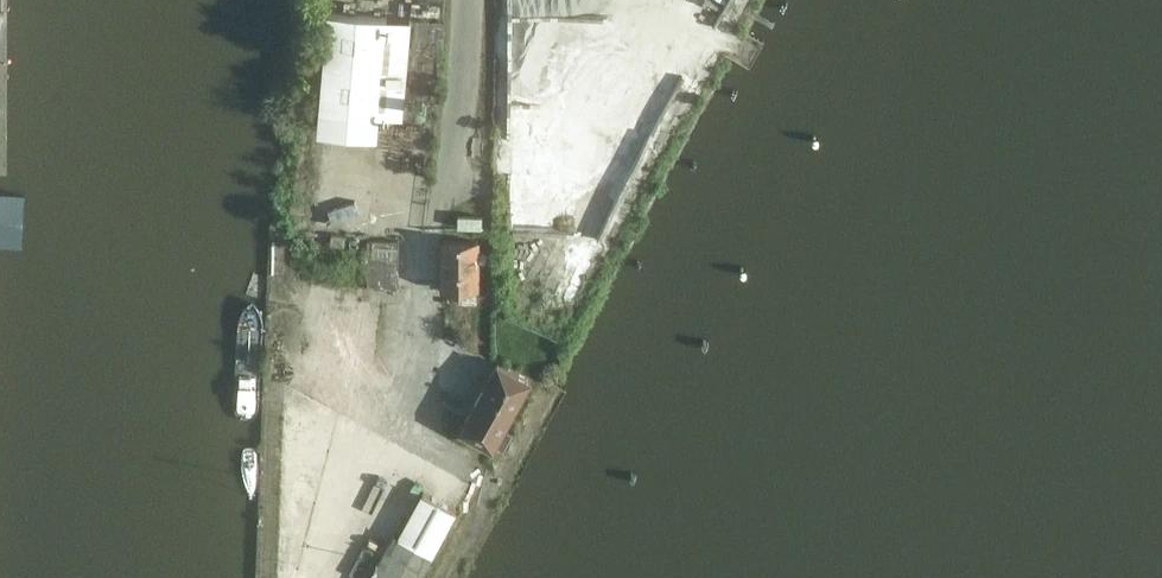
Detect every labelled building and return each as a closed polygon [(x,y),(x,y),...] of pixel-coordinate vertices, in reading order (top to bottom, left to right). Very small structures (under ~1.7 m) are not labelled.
[(402,113),(409,18),(324,11),(315,107),(402,113)] [(0,196),(0,247),(19,247),(20,196),(0,196)] [(475,290),(475,240),(441,241),(441,292),(475,290)] [(396,288),(397,243),(369,242),(368,287),(396,288)] [(502,449),(538,382),(500,362),(464,429),(502,449)] [(462,514),(419,492),(374,577),(429,577),(462,514)]
